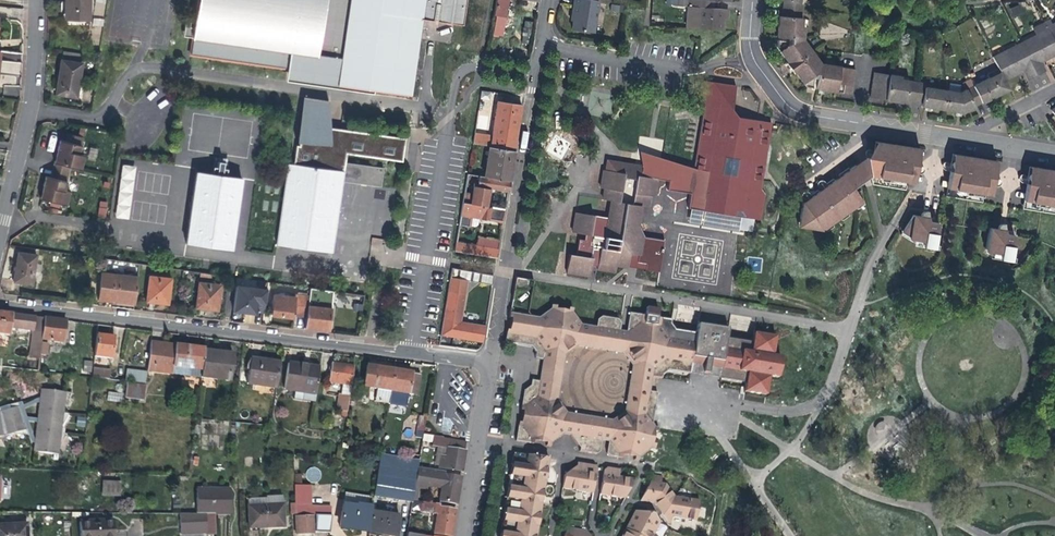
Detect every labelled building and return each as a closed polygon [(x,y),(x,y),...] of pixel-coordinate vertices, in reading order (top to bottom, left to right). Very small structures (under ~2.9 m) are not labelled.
[(89,22),(89,0),(66,0),(65,6),(65,21),(89,22)] [(338,77),(337,85),(411,96),(422,19),(449,23),(449,25),(463,27),(466,10),(464,9),(466,0),(198,0),(190,55),(287,69),(338,77)] [(494,16),(506,18),(509,0),(496,0),(494,16)] [(600,1),(596,0),(575,0),(574,6),(577,6),(575,15),(574,22),(573,30),(595,33),(600,1)] [(715,9),(710,9),(711,0),(710,0),(690,0),(689,7),(695,8),(693,28),(723,31),(724,21),(727,20),(728,14),(728,10),(715,9)] [(804,40),(805,28),(802,27),(804,6),(801,2),(801,0),(780,0),(780,1),(782,1),(782,8),(781,16),(778,16),(778,22),(777,36),(776,47),(782,55),(794,71),(805,88),(816,89),(825,91),(834,92),(851,95),(855,70),(822,64),(804,40)] [(729,2),(716,1),(715,9),(728,10),(729,2)] [(1021,5),(1009,8),(1012,17),(1023,14),(1021,5)] [(1037,35),(1048,29),(1045,23),(1034,29),(1037,35)] [(1048,29),(1037,35),(1020,43),(1036,76),(1045,71),(1041,62),(1040,59),(1043,58),(1044,60),(1048,59),(1053,56),(1052,53),(1054,51),(1054,43),(1054,41),(1052,38),(1048,29)] [(1029,80),(1036,76),(1020,43),(992,57),(999,70),(1003,78),(1010,74),(1012,77),(1017,74),(1020,73),(1019,70),(1022,68),(1024,71),(1029,80)] [(84,55),(69,53),(65,52),(64,60),(61,60),(60,69),(55,96),(76,100),(84,55)] [(338,77),(287,69),(285,81),(336,88),(338,77)] [(1009,90),(1003,78),(999,70),(988,75),(989,77),(959,92),(924,86),(925,83),(901,78),(901,77),(874,73),(870,98),(885,100),(893,102),(906,104),(907,102),(921,104),(921,106),(929,108),(951,112),(962,114),(994,98),(1009,90)] [(706,198),(705,207),(704,211),(733,216),(734,212),(735,210),(739,211),(741,213),(746,218),(760,220),(761,216),(765,195),(760,189),(756,188),(757,180),(762,180),(764,167),(764,166),(764,165),(763,163),(762,162),(760,162),(762,151),(765,151),(766,150),(768,148),(767,145),(769,138),(769,132),(771,122),(762,121),(751,119),(737,116),(732,109),(732,107),(733,98),(734,95),(725,93),(718,92),(717,89),(712,82),(704,81),(703,86),(700,108),(703,113),(708,114),(707,122),(702,121),(700,138),(700,139),(701,141),(703,142),(704,143),(702,153),(699,154),(697,155),(695,164),(698,164),(697,173),(699,178),(700,181),(701,197),(706,198)] [(718,92),(725,93),(734,95),(735,86),(712,82),(717,89),(718,92)] [(403,157),(406,138),(405,138),(330,128),(329,101),(303,96),(297,142),(300,143),(299,145),(297,145),(294,166),(343,173),(345,163),(345,164),(347,155),(402,163),(402,162),(385,159),(386,154),(403,157)] [(472,145),(491,148),(511,151),(514,151),(518,130),(522,105),(499,102),(493,137),(474,135),(472,145)] [(67,206),(70,193),(64,192),(70,168),(80,170),(83,157),(78,156),(82,139),(66,135),(64,143),(60,142),(57,153),(50,179),(46,178),(43,190),(41,200),(67,206)] [(875,141),(874,149),(883,150),(884,143),(879,142),(875,141)] [(883,150),(874,149),(872,158),(881,159),(877,185),(905,189),(906,181),(908,171),(908,172),(909,172),(909,173),(910,173),(911,173),(912,173),(913,173),(914,172),(915,172),(915,171),(916,171),(917,164),(909,163),(912,147),(884,143),(883,150)] [(87,158),(95,161),(99,150),(92,147),(87,158)] [(914,148),(912,147),(909,163),(917,164),(920,149),(914,148)] [(486,169),(484,178),(509,182),(512,166),(513,159),(510,158),(511,151),(491,148),(487,170),(486,169)] [(953,154),(951,163),(952,163),(953,163),(954,163),(955,162),(956,162),(957,162),(957,163),(958,163),(958,164),(959,164),(960,165),(961,155),(953,154)] [(959,172),(955,197),(982,202),(983,194),(984,184),(985,184),(985,185),(986,185),(987,185),(987,186),(988,186),(989,186),(990,185),(991,185),(992,185),(994,176),(986,175),(988,160),(961,155),(960,165),(959,164),(958,164),(958,163),(957,163),(957,162),(956,162),(955,162),(954,163),(953,163),(952,163),(951,163),(950,170),(959,172)] [(861,162),(851,169),(843,175),(846,180),(843,182),(841,180),(834,182),(827,187),(830,191),(827,193),(825,191),(818,193),(815,195),(811,198),(814,202),(811,205),(809,203),(802,204),(800,218),(803,221),(807,225),(812,230),(822,232),(829,223),(830,226),(838,221),(844,212),(847,215),(853,210),(860,200),(853,189),(865,179),(870,176),(867,158),(861,162)] [(871,183),(877,185),(881,159),(872,158),(867,158),(870,176),(871,183)] [(996,161),(988,160),(986,175),(994,176),(996,161)] [(569,254),(566,273),(589,277),(592,263),(597,264),(596,270),(615,273),(616,266),(627,268),(629,254),(638,255),(637,262),(646,263),(645,269),(659,272),(665,241),(644,237),(638,224),(641,206),(649,207),(650,196),(654,197),(657,179),(640,176),(642,166),(622,162),(620,172),(603,169),(599,188),(604,188),(602,199),(610,200),(607,218),(576,213),(573,233),(586,235),(585,240),(579,239),(576,255),(569,254)] [(380,187),(383,169),(345,164),(345,163),(343,173),(294,166),(289,165),(277,246),(332,253),(342,182),(380,187)] [(120,165),(117,218),(131,219),(134,166),(120,165)] [(172,184),(194,186),(196,172),(196,169),(175,166),(172,184)] [(1026,166),(1025,176),(1026,175),(1027,175),(1028,175),(1029,175),(1030,174),(1030,175),(1031,175),(1032,176),(1033,177),(1034,168),(1026,166)] [(1025,176),(1024,183),(1032,185),(1027,209),(1054,214),(1054,212),(1054,171),(1034,168),(1033,177),(1032,176),(1031,175),(1030,175),(1030,174),(1029,175),(1028,175),(1027,175),(1026,175),(1025,176)] [(946,195),(955,197),(959,172),(950,170),(946,195)] [(914,182),(916,171),(915,171),(915,172),(914,172),(913,173),(912,173),(911,173),(910,173),(909,173),(909,172),(908,172),(908,171),(906,181),(914,182)] [(241,178),(196,172),(194,186),(186,244),(231,250),(241,178)] [(497,191),(508,192),(509,182),(484,178),(468,175),(463,204),(484,207),(487,189),(497,191)] [(1019,208),(1027,209),(1032,185),(1024,183),(1019,208)] [(991,195),(992,185),(991,185),(990,185),(989,186),(988,186),(987,186),(987,185),(986,185),(985,185),(985,184),(984,184),(983,194),(991,195)] [(105,217),(108,202),(100,201),(98,216),(105,217)] [(459,226),(469,227),(475,228),(478,225),(480,218),(488,220),(503,222),(505,210),(484,207),(463,204),(459,226)] [(936,225),(912,221),(911,226),(907,226),(901,235),(913,242),(924,245),(923,249),(932,251),(936,225)] [(1014,239),(989,235),(986,253),(991,255),(1002,258),(1001,263),(1010,264),(1014,239)] [(371,241),(373,250),(385,247),(383,238),(371,241)] [(455,252),(467,254),(469,246),(456,244),(455,252)] [(498,250),(483,248),(483,247),(469,246),(467,254),(497,259),(498,250)] [(32,285),(34,272),(35,263),(37,256),(19,253),(14,282),(23,284),(32,285)] [(42,265),(35,263),(34,272),(41,274),(42,265)] [(101,273),(98,292),(106,293),(105,301),(134,305),(140,264),(131,263),(129,277),(101,273)] [(493,286),(494,276),(473,272),(452,269),(448,293),(464,295),(467,282),(493,286)] [(154,303),(168,305),(171,280),(150,277),(147,302),(154,303)] [(205,309),(217,311),(220,286),(199,283),(196,308),(205,309)] [(264,312),(267,291),(237,287),(233,311),(245,312),(245,310),(256,311),(264,312)] [(310,289),(309,297),(306,318),(305,328),(316,329),(317,328),(327,329),(328,322),(330,309),(315,307),(315,302),(318,303),(320,290),(310,289)] [(102,301),(105,301),(106,293),(98,292),(98,300),(102,301)] [(457,338),(478,341),(480,326),(460,323),(464,295),(448,293),(441,336),(457,338)] [(294,316),(306,318),(309,297),(297,295),(296,298),(275,295),(272,316),(287,318),(294,319),(294,316)] [(535,358),(543,359),(561,363),(562,354),(570,349),(564,340),(566,338),(568,329),(566,327),(577,319),(573,312),(573,309),(570,309),(568,312),(555,309),(555,306),(551,306),(550,309),(538,318),(530,317),(528,313),(510,310),(509,318),(511,318),(509,331),(507,330),(505,342),(531,347),(536,352),(535,358)] [(675,331),(671,324),(671,320),(657,318),(658,310),(646,308),(645,316),(630,314),(626,332),(623,351),(626,351),(636,365),(634,374),(653,377),(662,379),(663,374),(668,371),(689,374),(690,373),(690,371),(695,334),(675,331)] [(10,324),(12,314),(2,312),(0,312),(0,335),(9,336),(10,324)] [(39,359),(44,318),(35,316),(30,358),(39,359)] [(596,319),(595,327),(594,331),(593,331),(591,332),(590,337),(592,339),(593,339),(592,346),(616,350),(619,331),(621,324),(618,320),(601,317),(596,319)] [(66,327),(67,320),(45,318),(42,340),(65,343),(66,327)] [(582,325),(577,319),(566,327),(568,329),(566,338),(564,340),(570,349),(578,343),(586,345),(590,326),(583,325),(582,325)] [(695,334),(690,371),(702,373),(708,373),(720,375),(720,378),(720,379),(745,382),(744,392),(766,395),(769,376),(778,377),(781,357),(772,356),(775,337),(753,333),(752,342),(726,338),(727,329),(700,325),(699,334),(695,334)] [(595,327),(590,326),(586,345),(592,346),(593,339),(592,339),(590,337),(591,332),(593,331),(594,331),(595,327)] [(626,332),(619,331),(616,350),(623,351),(626,332)] [(97,335),(94,357),(112,359),(114,346),(115,338),(97,335)] [(147,372),(201,378),(204,353),(205,349),(161,344),(151,343),(147,372)] [(608,423),(611,424),(611,420),(608,420),(571,414),(567,413),(558,400),(563,372),(566,356),(578,347),(586,348),(586,345),(578,343),(570,349),(562,354),(561,363),(559,372),(557,385),(555,400),(566,416),(566,417),(574,418),(605,423),(608,423)] [(586,345),(586,348),(623,354),(632,367),(630,380),(633,381),(634,374),(636,365),(626,351),(623,351),(616,350),(592,346),(586,345)] [(216,355),(204,353),(201,378),(229,382),(233,358),(216,356),(216,355)] [(276,387),(280,363),(263,361),(252,359),(249,383),(276,387)] [(541,369),(539,382),(557,385),(559,372),(561,363),(543,359),(541,369)] [(351,386),(354,366),(338,364),(331,363),(331,365),(327,364),(326,371),(330,372),(329,382),(351,386)] [(314,402),(319,368),(301,365),(288,364),(284,389),(294,391),(293,399),(314,402)] [(388,404),(389,400),(393,370),(379,368),(367,366),(364,387),(376,390),(374,402),(388,404)] [(92,376),(110,377),(111,368),(93,367),(92,376)] [(126,381),(146,384),(147,373),(127,370),(126,381)] [(405,372),(393,370),(389,400),(406,403),(407,394),(416,396),(420,375),(405,372)] [(651,384),(653,377),(634,374),(633,381),(651,384)] [(552,443),(564,434),(566,417),(566,416),(555,400),(557,385),(539,382),(532,381),(523,391),(520,409),(522,410),(521,423),(518,422),(515,440),(534,444),(535,441),(547,443),(546,446),(551,447),(552,443)] [(650,392),(651,384),(633,381),(632,389),(650,392)] [(144,400),(146,386),(127,384),(125,398),(144,400)] [(63,406),(64,392),(40,389),(38,405),(62,407),(63,406)] [(653,424),(658,393),(650,392),(632,389),(629,407),(629,410),(611,424),(609,442),(608,450),(610,454),(622,456),(635,457),(639,458),(651,449),(653,444),(655,432),(656,428),(653,424)] [(121,402),(122,393),(108,391),(107,400),(121,402)] [(347,412),(349,396),(338,394),(336,410),(347,412)] [(25,411),(37,412),(38,401),(26,400),(25,411)] [(6,436),(13,434),(26,431),(18,407),(0,411),(0,415),(6,436)] [(35,430),(59,433),(60,427),(62,412),(38,410),(35,430)] [(77,416),(76,426),(85,427),(86,417),(77,416)] [(423,433),(426,418),(419,416),(417,432),(423,433)] [(567,435),(571,435),(574,418),(566,417),(564,434),(567,435)] [(574,418),(571,435),(580,448),(579,451),(597,455),(600,452),(602,441),(605,423),(574,418)] [(604,441),(609,442),(611,424),(608,423),(605,423),(602,441),(604,441)] [(58,447),(59,433),(35,430),(33,451),(57,454),(58,447)] [(437,468),(462,472),(464,456),(467,442),(442,437),(440,448),(445,449),(444,456),(440,455),(437,468)] [(622,459),(622,456),(610,454),(608,450),(607,453),(609,457),(622,459)] [(549,458),(513,453),(500,535),(536,535),(549,458)] [(412,501),(412,500),(418,467),(419,460),(380,454),(374,495),(412,501)] [(593,493),(597,469),(595,466),(578,463),(577,465),(565,473),(563,488),(593,493)] [(438,502),(457,505),(459,489),(461,477),(444,474),(445,472),(418,467),(412,500),(416,500),(418,488),(425,489),(426,486),(440,488),(438,502)] [(625,498),(635,479),(619,476),(620,471),(607,468),(604,470),(600,494),(625,498)] [(662,476),(654,474),(650,481),(640,501),(654,503),(668,524),(670,524),(672,517),(677,518),(695,521),(699,500),(674,496),(671,492),(665,483),(661,483),(662,476)] [(120,497),(120,482),(102,481),(101,496),(120,497)] [(320,514),(331,515),(331,507),(311,506),(311,484),(295,484),(296,505),(297,505),(297,513),(315,514),(320,514)] [(230,514),(230,489),(198,488),(197,513),(220,514),(230,514)] [(354,529),(368,532),(371,512),(372,506),(358,504),(359,496),(345,494),(340,527),(354,529)] [(265,497),(265,498),(266,505),(284,505),(283,496),(265,497)] [(284,527),(284,505),(266,505),(265,498),(248,499),(249,526),(260,526),(266,526),(266,527),(284,527)] [(432,535),(452,535),(454,523),(456,509),(434,506),(434,504),(423,502),(421,512),(435,514),(432,535)] [(622,535),(653,535),(660,522),(654,513),(635,511),(632,517),(626,527),(622,535)] [(371,512),(368,532),(386,534),(395,535),(399,517),(371,512)] [(193,534),(207,533),(207,514),(182,514),(180,514),(181,534),(193,534)] [(216,535),(215,514),(207,514),(207,533),(207,535),(216,535)] [(329,532),(331,515),(320,514),(317,530),(329,532)] [(313,533),(312,516),(297,517),(298,534),(313,533)] [(80,523),(81,535),(114,535),(113,521),(80,523)] [(28,524),(0,525),(0,535),(28,535),(28,524)] [(408,525),(407,532),(419,534),(420,527),(408,525)] [(592,535),(587,530),(567,527),(564,535),(591,535),(592,535)]
